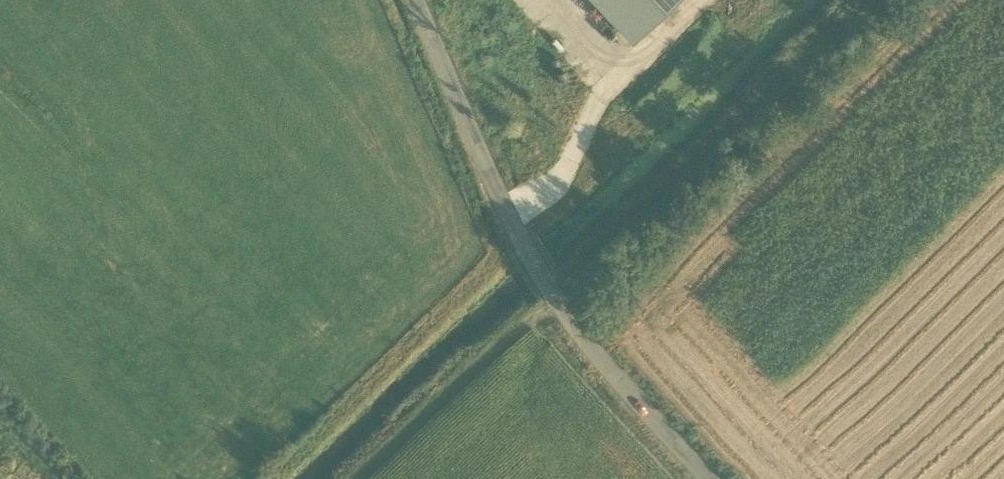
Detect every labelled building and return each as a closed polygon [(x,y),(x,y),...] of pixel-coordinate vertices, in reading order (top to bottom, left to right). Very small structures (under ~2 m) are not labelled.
[(634,42),(678,0),(595,0),(634,42)]
